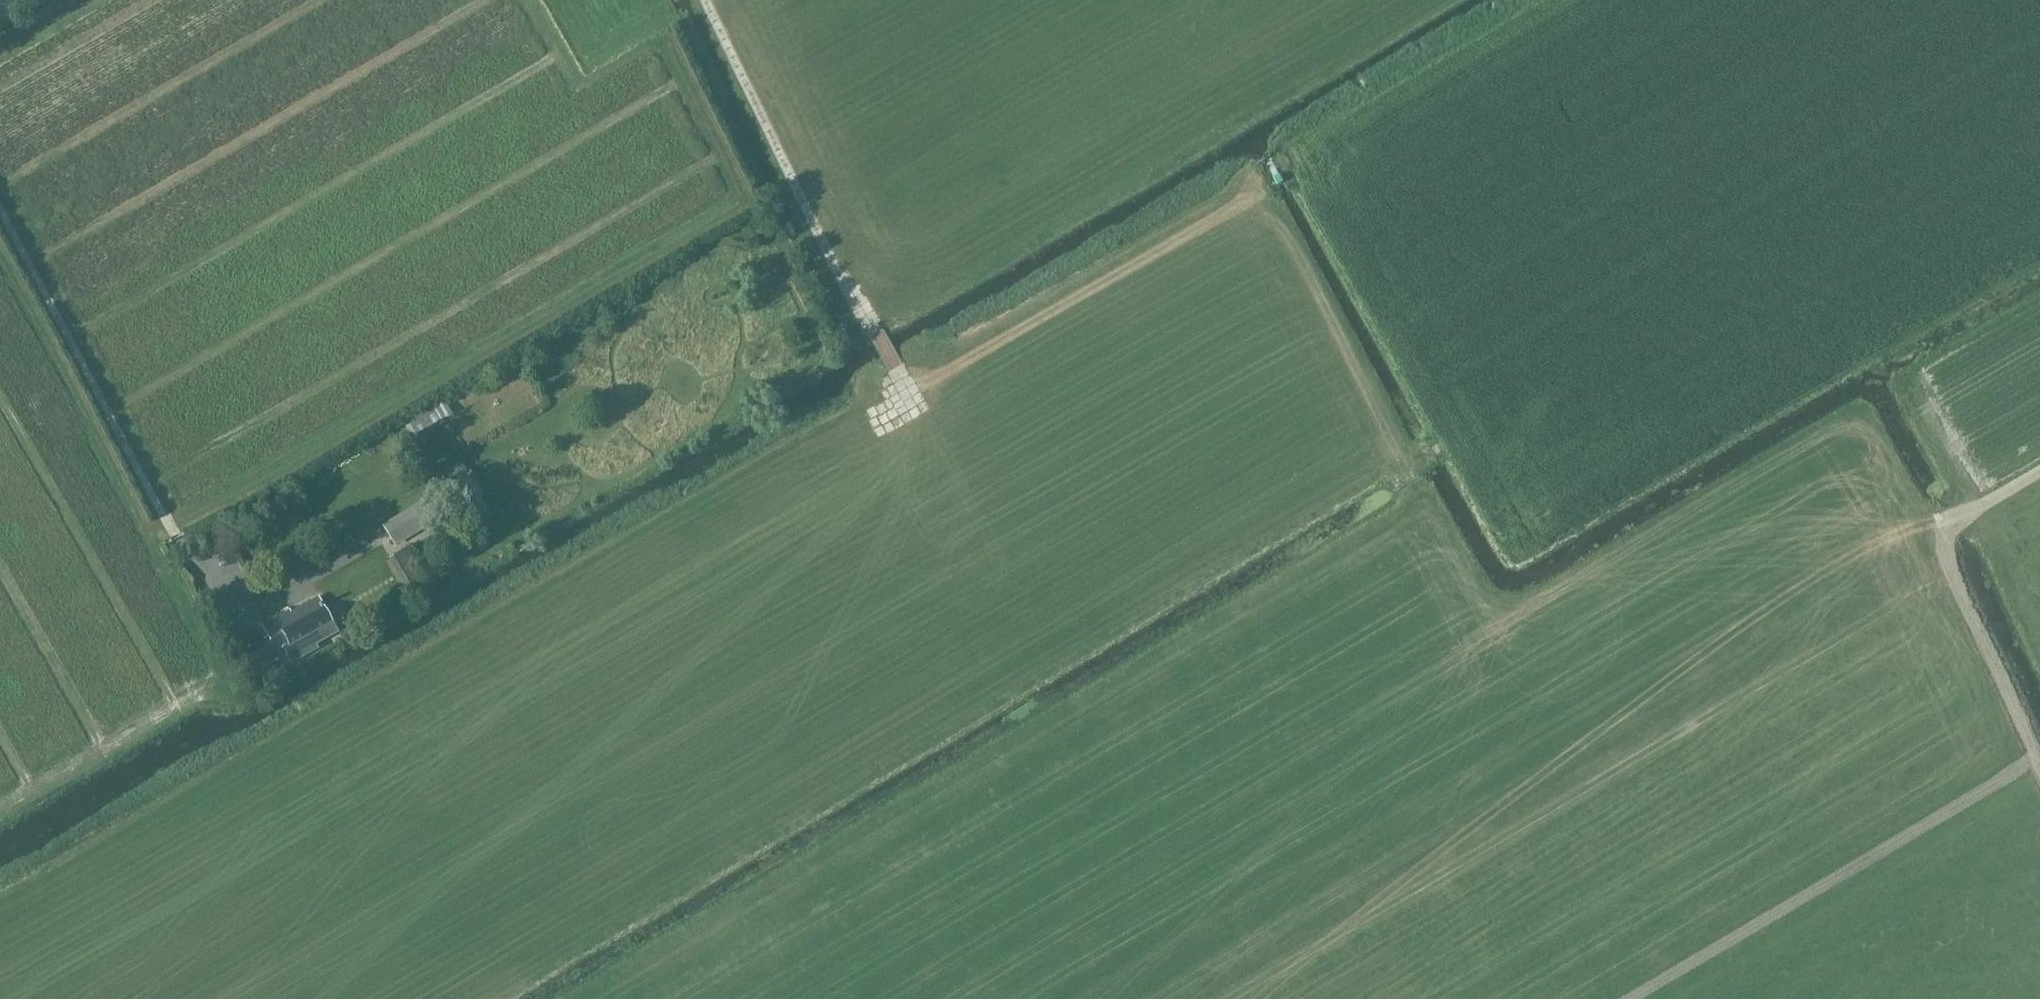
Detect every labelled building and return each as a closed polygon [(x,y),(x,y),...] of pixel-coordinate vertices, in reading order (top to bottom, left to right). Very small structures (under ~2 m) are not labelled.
[(422,502),(384,526),(394,543),(433,520),(422,502)] [(397,544),(381,550),(392,580),(408,574),(397,544)] [(269,638),(241,653),(251,670),(284,651),(292,664),(318,649),(317,647),(310,634),(333,621),(319,596),(314,599),(291,612),(290,610),(262,625),(269,638)]
